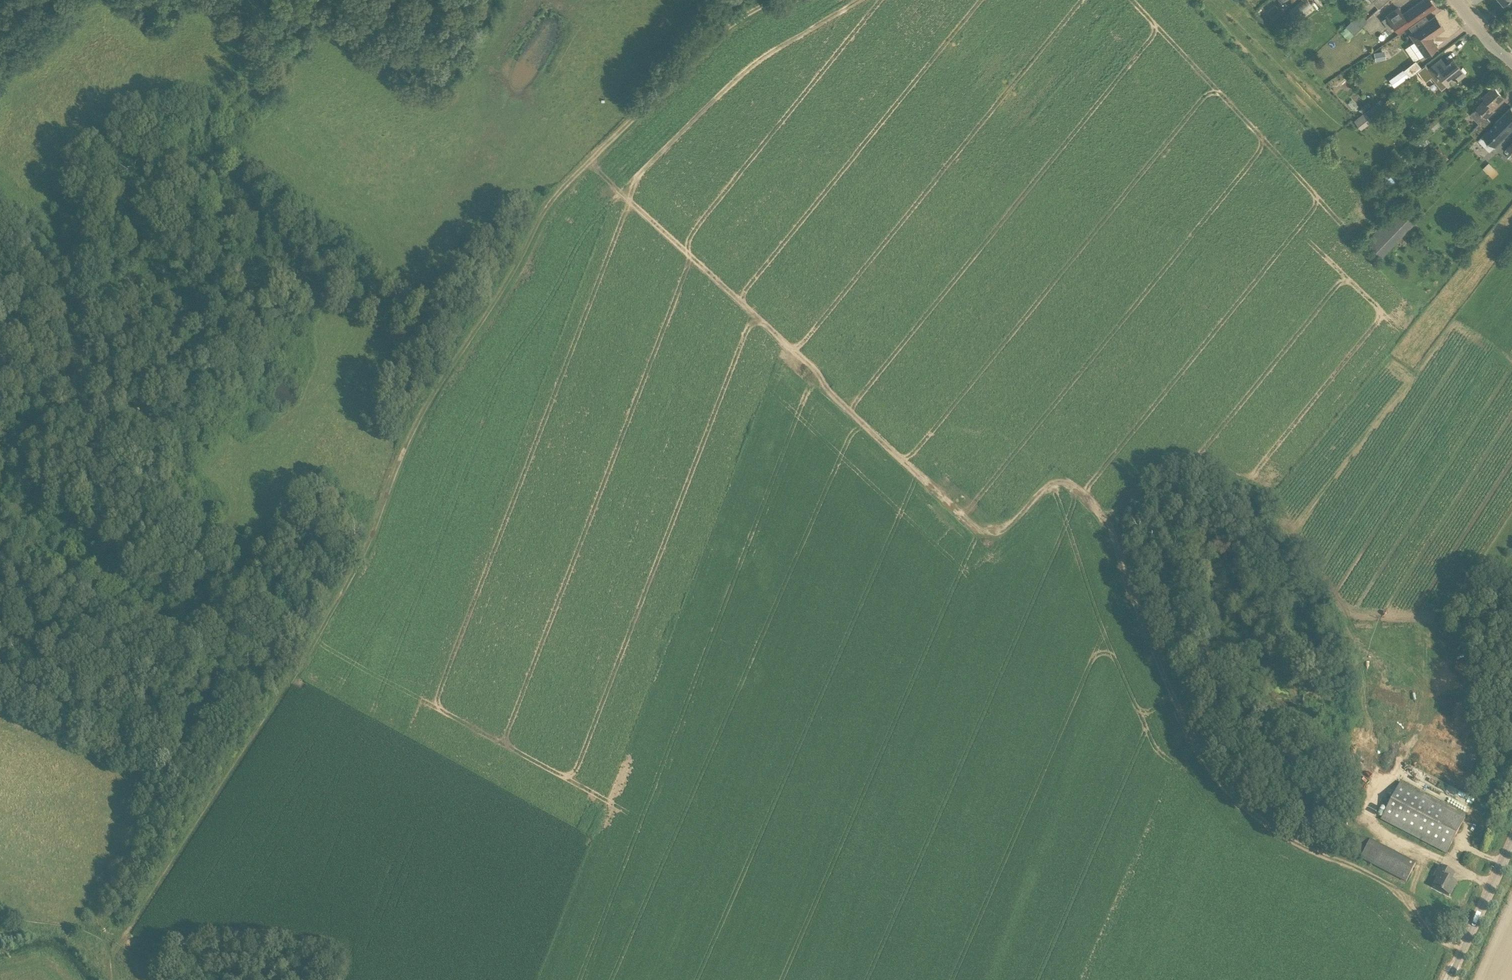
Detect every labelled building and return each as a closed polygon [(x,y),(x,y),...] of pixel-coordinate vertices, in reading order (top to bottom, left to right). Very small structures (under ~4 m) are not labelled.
[(1300,0),(1278,0),(1290,11),(1300,0)] [(1299,22),(1315,9),(1307,0),(1306,0),(1290,13),(1299,22)] [(1379,9),(1388,0),(1371,0),(1379,9)] [(1417,21),(1435,8),(1429,0),(1423,0),(1403,14),(1398,8),(1388,16),(1399,32),(1417,21)] [(1359,13),(1346,27),(1354,35),(1368,21),(1359,13)] [(1409,34),(1415,41),(1427,33),(1431,38),(1444,28),(1435,16),(1424,24),(1420,19),(1408,27),(1412,32),(1409,34)] [(1427,33),(1415,41),(1410,45),(1419,59),(1424,55),(1425,56),(1437,47),(1431,38),(1427,33)] [(1375,62),(1383,60),(1382,51),(1374,53),(1375,62)] [(1426,64),(1421,68),(1418,70),(1423,76),(1427,72),(1441,90),(1447,85),(1448,85),(1456,79),(1457,80),(1465,74),(1453,59),(1446,65),(1441,59),(1429,68),(1426,64)] [(1418,70),(1421,68),(1416,61),(1389,81),(1391,84),(1390,85),(1391,87),(1393,86),(1395,89),(1418,70)] [(1470,133),(1475,137),(1491,121),(1487,117),(1500,104),(1498,102),(1503,97),(1495,87),(1483,98),(1485,100),(1477,108),(1470,115),(1479,124),(1470,133)] [(1381,101),(1376,104),(1380,110),(1385,106),(1381,101)] [(1368,111),(1374,118),(1382,112),(1380,110),(1376,104),(1368,111)] [(1511,107),(1478,140),(1479,141),(1479,140),(1485,147),(1490,142),(1495,147),(1508,134),(1506,132),(1511,126),(1511,107)] [(1361,130),(1372,121),(1365,112),(1353,121),(1361,130)] [(1443,151),(1439,148),(1437,150),(1436,148),(1432,151),(1445,164),(1449,160),(1442,152),(1443,151)] [(1493,177),(1499,172),(1490,162),(1484,167),(1493,177)] [(1384,257),(1417,221),(1402,207),(1369,243),(1384,257)] [(1400,766),(1395,779),(1458,806),(1464,793),(1400,766)] [(1464,818),(1399,783),(1380,820),(1445,854),(1464,818)] [(1406,884),(1415,865),(1369,840),(1362,837),(1357,846),(1365,850),(1360,860),(1406,884)] [(1440,875),(1450,880),(1454,873),(1440,866),(1434,877),(1438,879),(1440,875)] [(1440,875),(1438,879),(1433,888),(1449,896),(1456,883),(1450,880),(1440,875)]
